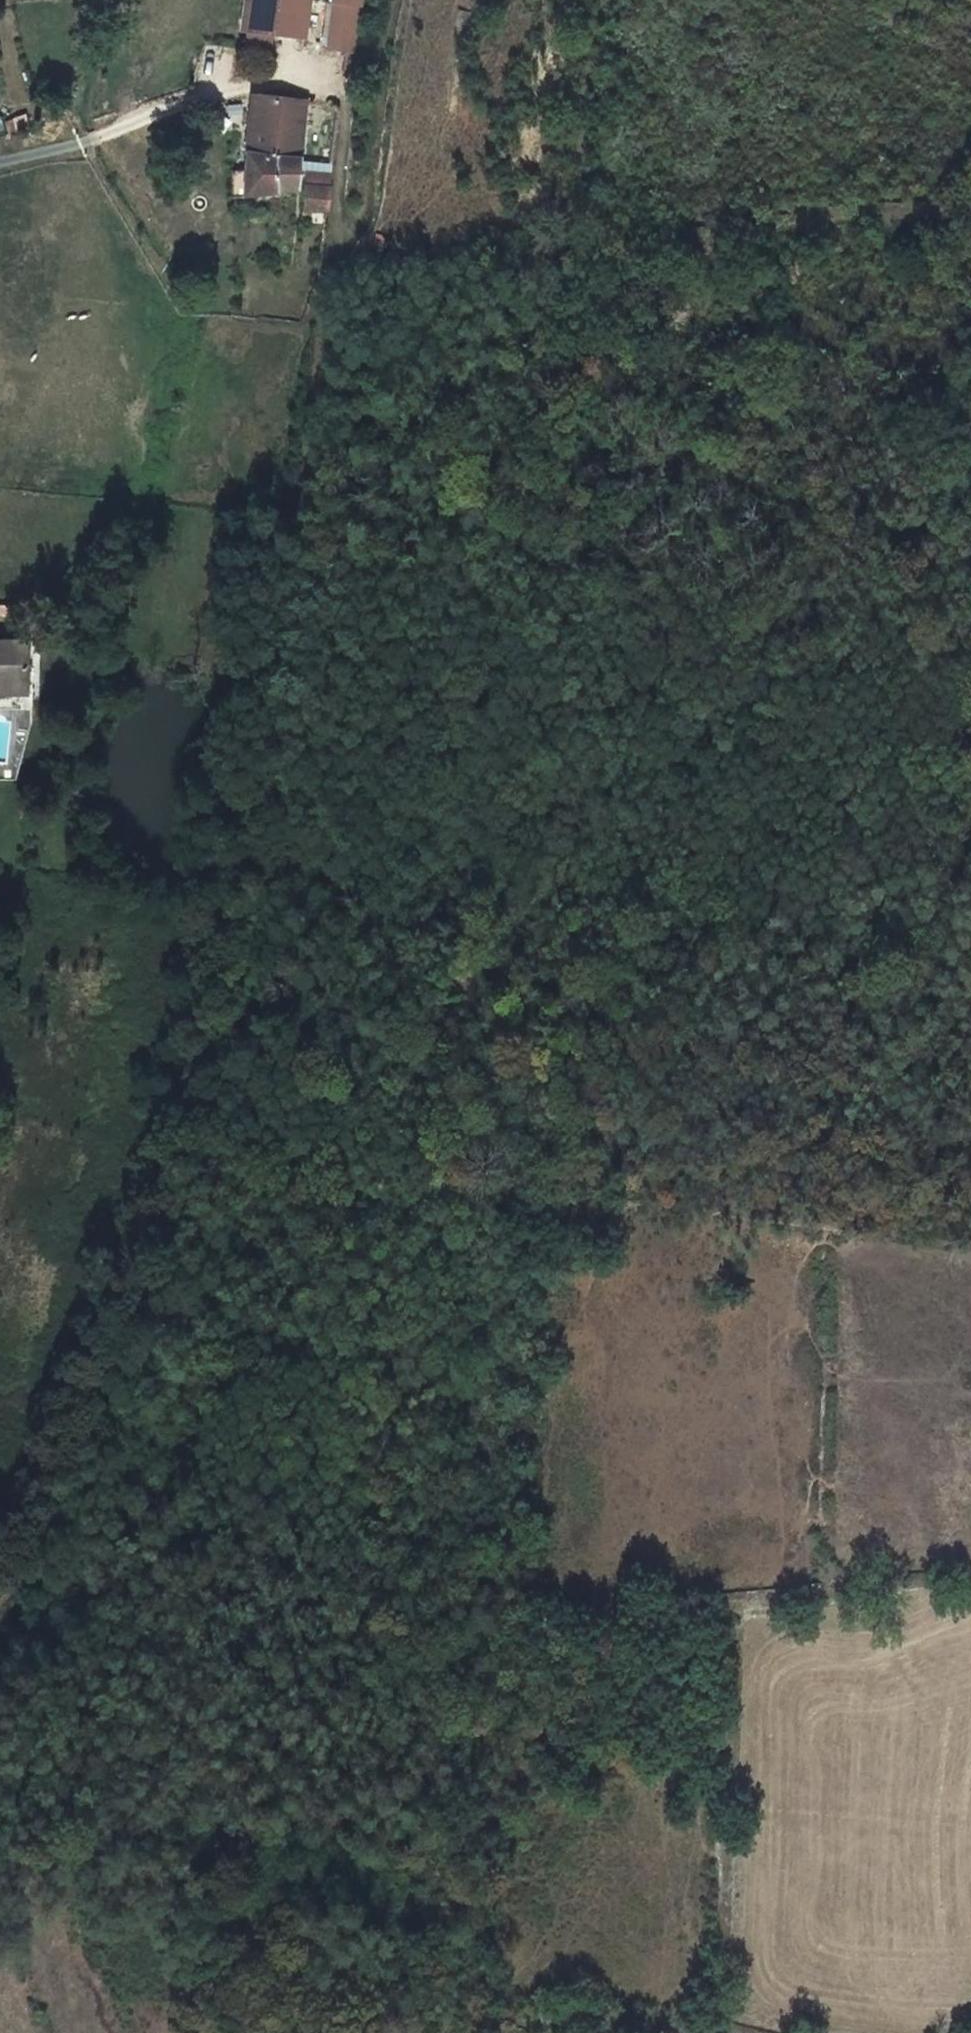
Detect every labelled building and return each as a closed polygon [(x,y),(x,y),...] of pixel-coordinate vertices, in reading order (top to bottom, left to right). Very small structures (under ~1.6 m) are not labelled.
[(267,38),(280,0),(267,0),(263,38),(267,38)] [(267,38),(324,45),(327,7),(328,0),(280,0),(267,38)] [(346,56),(372,59),(376,12),(350,9),(346,56)] [(280,48),(265,46),(262,60),(278,62),(280,48)] [(317,178),(324,109),(269,104),(264,177),(249,176),(251,202),(316,197),(324,196),(321,216),(345,218),(348,192),(350,174),(317,178)] [(27,690),(26,646),(0,646),(0,690),(27,690)]
